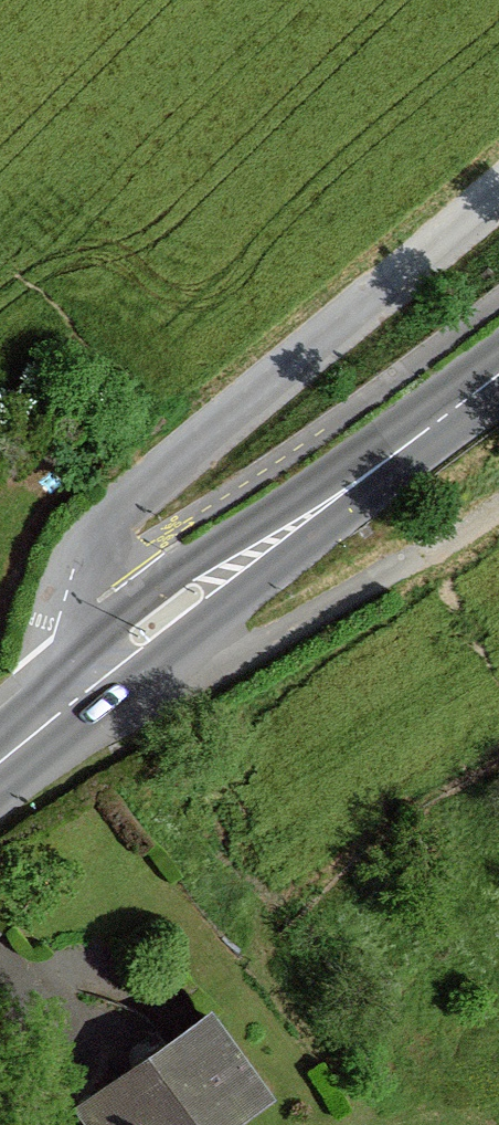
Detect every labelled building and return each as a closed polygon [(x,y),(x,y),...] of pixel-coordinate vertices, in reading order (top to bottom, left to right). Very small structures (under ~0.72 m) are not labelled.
[(269,1097),(207,1010),(78,1101),(96,1124),(230,1124),(269,1097)]
